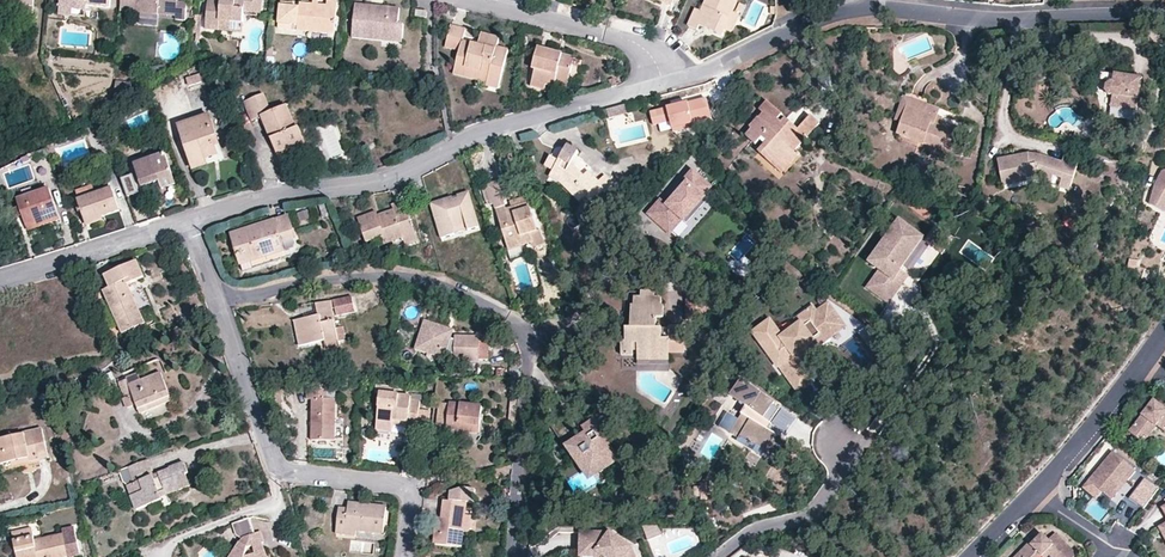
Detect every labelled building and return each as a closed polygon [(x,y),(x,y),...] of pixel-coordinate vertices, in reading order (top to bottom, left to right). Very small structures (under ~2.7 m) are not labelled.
[(16,4),(13,3),(13,0),(1,0),(1,2),(0,2),(0,10),(15,12),(16,4)] [(13,3),(16,4),(24,4),(23,8),(23,16),(31,17),(32,9),(33,0),(13,0),(13,3)] [(70,10),(83,11),(84,6),(109,8),(109,0),(58,0),(58,8),(70,10)] [(121,13),(129,14),(138,7),(146,16),(159,17),(160,12),(177,13),(177,21),(186,22),(188,4),(178,3),(179,0),(123,0),(121,13)] [(206,30),(219,31),(220,20),(232,21),(244,22),(244,12),(261,13),(261,0),(208,0),(206,30)] [(738,0),(737,0),(705,0),(701,11),(694,8),(687,25),(696,29),(698,24),(723,35),(738,0)] [(296,30),(333,34),(336,2),(326,1),(325,6),(317,5),(311,4),(298,3),(298,8),(292,7),(292,4),(280,3),(277,28),(289,29),(290,25),(296,25),(296,30)] [(739,3),(735,12),(740,14),(744,5),(739,3)] [(374,12),(375,7),(356,4),(353,39),(380,42),(380,36),(400,39),(402,26),(397,25),(398,9),(380,7),(380,12),(374,12)] [(138,7),(129,14),(146,16),(138,7)] [(69,17),(70,10),(58,8),(57,15),(69,17)] [(243,31),(244,22),(232,21),(231,30),(243,31)] [(452,44),(451,51),(458,54),(455,66),(489,77),(487,85),(498,88),(508,51),(498,49),(500,39),(481,34),(478,46),(462,42),(466,30),(451,26),(446,42),(452,44)] [(444,49),(451,51),(452,44),(446,42),(444,49)] [(556,78),(568,81),(575,57),(537,48),(532,67),(537,68),(532,87),(544,90),(545,85),(554,86),(556,78)] [(453,76),(487,85),(489,77),(455,66),(453,76)] [(1115,75),(1114,83),(1111,83),(1107,86),(1106,95),(1109,99),(1113,99),(1111,107),(1137,111),(1142,79),(1115,75)] [(200,76),(188,79),(189,86),(202,83),(200,76)] [(115,87),(113,99),(129,101),(130,89),(115,87)] [(710,111),(706,94),(649,110),(654,127),(674,121),(675,126),(695,120),(694,116),(710,111)] [(277,156),(306,144),(300,128),(296,130),(287,107),(270,113),(262,95),(244,102),(258,138),(268,134),(277,156)] [(895,123),(901,125),(907,107),(925,113),(928,106),(903,98),(895,123)] [(788,145),(796,153),(820,127),(812,119),(800,131),(795,136),(784,125),(780,122),(784,118),(767,102),(759,111),(763,115),(750,129),(753,132),(747,138),(756,147),(762,141),(766,145),(758,155),(775,170),(784,160),(778,155),(788,145)] [(624,103),(606,108),(609,118),(627,112),(624,103)] [(935,123),(937,117),(939,110),(928,106),(925,113),(907,107),(901,125),(897,137),(962,158),(970,133),(942,124),(941,126),(935,124),(935,123)] [(604,119),(609,118),(606,108),(601,110),(604,119)] [(177,126),(189,160),(202,155),(203,159),(216,154),(213,145),(211,138),(215,137),(207,115),(177,126)] [(944,120),(937,117),(935,123),(935,124),(941,126),(942,124),(944,120)] [(788,121),(784,125),(795,136),(800,131),(788,121)] [(536,131),(521,136),(523,143),(539,138),(536,131)] [(585,190),(593,196),(601,188),(604,192),(613,184),(611,180),(603,173),(596,180),(586,168),(582,173),(570,161),(576,147),(565,142),(557,158),(549,154),(544,163),(552,167),(550,170),(564,178),(580,193),(585,190)] [(308,149),(306,144),(277,156),(279,161),(308,149)] [(800,156),(796,153),(788,145),(778,155),(784,160),(775,170),(781,176),(800,156)] [(37,160),(50,156),(47,146),(34,152),(37,160)] [(140,186),(157,180),(159,187),(174,182),(165,154),(133,165),(140,186)] [(1016,180),(1016,183),(1031,181),(1030,178),(1039,176),(1051,181),(1053,177),(1061,180),(1060,184),(1070,187),(1080,159),(1065,154),(1062,163),(1041,156),(1028,154),(997,159),(1001,183),(1016,180)] [(205,164),(203,159),(202,155),(189,160),(192,169),(205,164)] [(658,197),(643,213),(655,224),(666,235),(680,220),(684,224),(707,201),(702,196),(711,186),(692,168),(682,178),(685,181),(664,203),(658,197)] [(1164,172),(1148,202),(1164,210),(1164,172)] [(121,179),(128,198),(140,193),(133,174),(121,179)] [(485,188),(486,191),(489,203),(490,208),(493,207),(503,204),(497,184),(485,188)] [(77,191),(79,199),(95,194),(92,186),(77,191)] [(18,204),(21,214),(24,222),(57,212),(49,188),(16,198),(18,204)] [(95,194),(79,199),(76,200),(83,223),(119,211),(112,189),(95,194)] [(458,198),(445,202),(444,198),(429,203),(440,238),(454,234),(453,229),(466,225),(467,230),(479,226),(468,190),(457,194),(458,198)] [(588,202),(593,196),(585,190),(580,193),(583,195),(588,202)] [(379,219),(377,213),(376,211),(357,217),(364,240),(381,235),(383,241),(403,235),(405,244),(417,240),(404,200),(392,203),(393,208),(395,214),(379,219)] [(512,204),(513,210),(528,206),(526,200),(512,204)] [(15,215),(21,214),(18,204),(12,207),(15,215)] [(531,237),(536,235),(528,206),(513,210),(515,217),(507,219),(505,213),(504,209),(494,212),(507,252),(518,249),(533,244),(531,237)] [(393,208),(377,213),(379,219),(395,214),(393,208)] [(513,210),(505,213),(507,219),(515,217),(513,210)] [(59,218),(57,212),(24,222),(25,228),(59,218)] [(245,251),(248,262),(283,251),(279,239),(293,235),(286,215),(231,232),(238,254),(245,251)] [(894,279),(901,269),(911,255),(925,237),(901,219),(892,230),(894,232),(889,239),(887,237),(870,261),(881,269),(894,279)] [(541,233),(536,235),(531,237),(533,244),(534,249),(545,246),(541,233)] [(499,245),(494,247),(498,259),(503,257),(503,256),(499,245)] [(521,258),(518,249),(507,252),(509,261),(521,258)] [(241,264),(248,262),(245,251),(238,254),(241,264)] [(105,290),(123,334),(146,324),(128,281),(134,279),(128,265),(106,275),(111,286),(105,290)] [(901,269),(894,279),(881,269),(868,286),(889,301),(908,274),(901,269)] [(652,318),(657,318),(663,318),(663,307),(660,307),(660,298),(654,298),(654,292),(641,292),(641,298),(633,298),(634,307),(630,307),(630,320),(637,320),(637,329),(630,329),(625,329),(625,334),(625,342),(621,342),(621,355),(631,355),(631,342),(638,342),(638,349),(655,348),(655,352),(669,352),(669,343),(685,342),(685,327),(669,327),(669,330),(657,330),(652,330),(652,318)] [(350,297),(333,300),(336,315),(353,312),(350,297)] [(326,343),(337,340),(345,339),(343,328),(336,329),(330,301),(315,304),(317,315),(307,317),(295,320),(300,345),(325,340),(326,343)] [(770,319),(754,330),(780,364),(781,363),(800,388),(814,378),(799,358),(794,352),(804,345),(808,351),(818,343),(813,336),(818,333),(822,329),(828,332),(836,327),(837,320),(830,311),(824,308),(819,312),(813,304),(811,306),(809,305),(805,308),(807,309),(797,317),(801,322),(783,335),(770,319)] [(478,338),(478,337),(454,337),(454,338),(450,336),(445,335),(448,326),(424,318),(416,340),(446,350),(454,353),(454,360),(477,360),(477,359),(487,359),(488,349),(488,338),(478,338)] [(453,328),(448,326),(445,335),(450,336),(453,328)] [(863,336),(872,348),(879,340),(872,330),(863,336)] [(338,347),(337,340),(326,343),(327,349),(338,347)] [(446,350),(416,340),(414,347),(444,357),(446,350)] [(872,348),(878,356),(885,348),(879,340),(872,348)] [(794,352),(799,358),(808,351),(804,345),(794,352)] [(669,359),(669,352),(655,352),(655,348),(638,349),(638,359),(669,359)] [(890,355),(885,348),(878,356),(890,355)] [(505,380),(515,379),(516,364),(506,363),(505,380)] [(132,398),(135,408),(138,415),(171,405),(160,378),(131,386),(128,381),(119,384),(124,398),(124,401),(132,398)] [(774,400),(741,378),(729,395),(746,406),(737,420),(729,432),(738,438),(740,435),(750,441),(748,443),(752,446),(754,444),(763,450),(761,453),(771,459),(778,447),(770,441),(774,434),(762,426),(765,421),(769,423),(775,415),(780,407),(773,403),(774,400)] [(514,395),(515,379),(505,380),(503,394),(514,395)] [(312,402),(312,442),(333,442),(334,423),(334,391),(307,390),(307,401),(312,402)] [(409,424),(409,428),(417,429),(420,404),(411,403),(412,397),(381,393),(376,430),(392,432),(393,426),(393,422),(409,424)] [(124,410),(135,408),(132,398),(124,401),(124,410)] [(1158,424),(1161,420),(1164,423),(1164,406),(1155,399),(1131,430),(1141,438),(1145,433),(1149,436),(1158,424)] [(436,424),(446,425),(448,405),(438,404),(436,424)] [(445,429),(471,432),(477,433),(480,408),(448,405),(446,425),(445,429)] [(561,414),(548,423),(563,443),(575,434),(561,414)] [(719,425),(729,432),(737,420),(726,414),(719,425)] [(601,437),(606,434),(597,419),(588,425),(581,429),(585,434),(587,437),(583,440),(580,437),(565,447),(575,462),(585,455),(597,473),(616,461),(601,437)] [(46,451),(40,427),(0,437),(0,462),(18,457),(27,455),(28,459),(38,457),(37,453),(46,451)] [(470,442),(471,432),(445,429),(445,440),(470,442)] [(1089,481),(1102,493),(1111,501),(1118,493),(1116,492),(1126,480),(1127,482),(1136,472),(1113,453),(1089,481)] [(585,455),(575,462),(587,480),(597,473),(585,455)] [(171,493),(172,497),(195,489),(189,477),(193,475),(188,466),(172,470),(173,474),(163,476),(165,481),(158,484),(156,479),(150,462),(131,469),(137,484),(142,496),(136,499),(141,513),(167,504),(166,499),(165,495),(171,493)] [(1161,489),(1146,479),(1135,495),(1150,505),(1161,489)] [(1118,493),(1127,482),(1126,480),(1116,492),(1118,493)] [(1096,500),(1102,493),(1089,481),(1082,488),(1096,500)] [(131,486),(136,499),(142,496),(137,484),(131,486)] [(711,497),(710,486),(703,487),(704,497),(711,497)] [(436,547),(465,549),(466,534),(467,517),(469,505),(476,506),(477,494),(467,493),(463,493),(451,493),(450,502),(444,502),(444,512),(449,512),(448,521),(442,521),(438,521),(436,547)] [(348,529),(357,530),(384,532),(386,507),(348,504),(347,509),(338,508),(336,534),(347,535),(348,529)] [(467,517),(466,534),(473,534),(474,518),(467,517)] [(262,544),(265,543),(261,534),(256,535),(250,520),(229,527),(234,537),(243,543),(233,556),(246,556),(247,549),(253,547),(262,544)] [(16,556),(36,556),(36,554),(42,553),(43,556),(68,556),(69,556),(68,554),(79,552),(73,527),(62,529),(63,533),(34,540),(31,527),(10,531),(16,556)] [(661,536),(657,527),(641,527),(648,541),(661,536)] [(580,550),(596,550),(607,556),(636,556),(631,545),(613,533),(611,536),(603,531),(580,531),(580,538),(580,550)] [(1042,535),(1032,546),(1030,544),(1017,556),(1065,556),(1042,535)] [(253,547),(255,552),(265,550),(262,544),(253,547)] [(253,547),(247,549),(246,556),(252,556),(256,555),(255,552),(253,547)]
